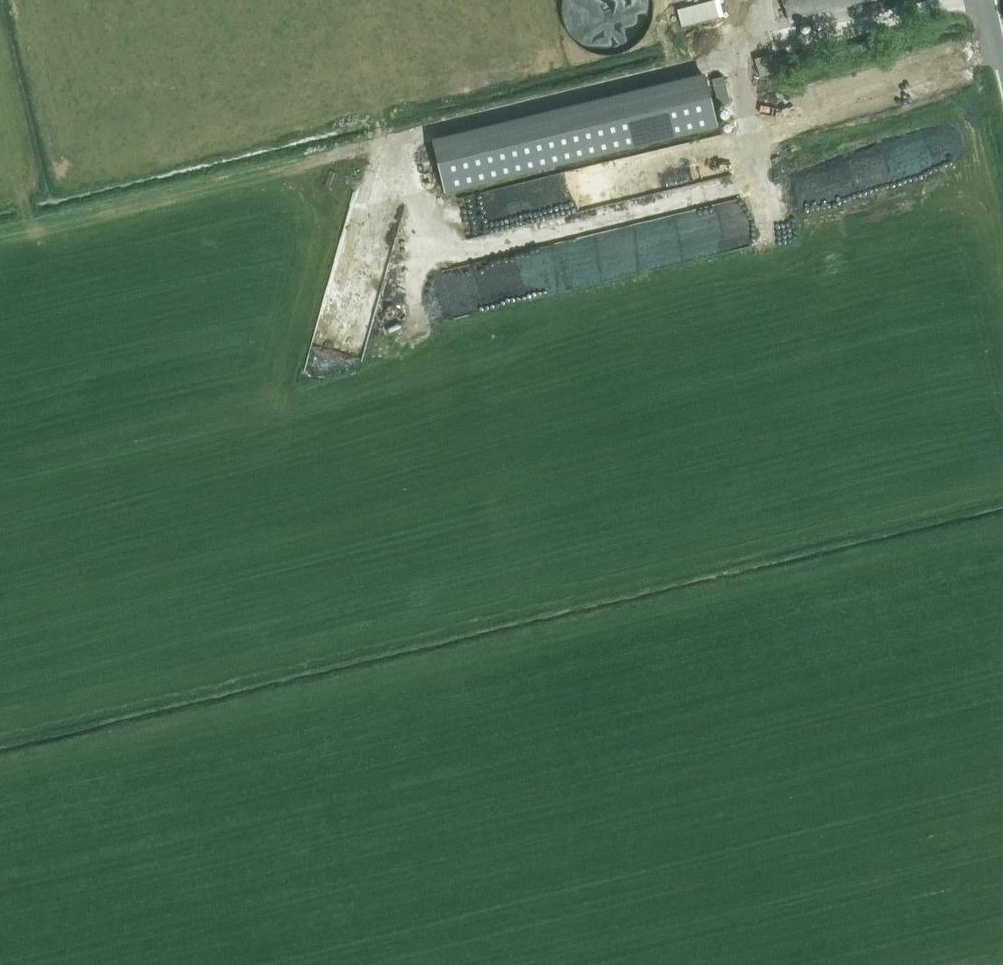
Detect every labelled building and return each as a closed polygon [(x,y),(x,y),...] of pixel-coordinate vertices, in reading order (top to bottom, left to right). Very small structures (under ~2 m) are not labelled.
[(641,43),(643,18),(634,17),(635,0),(583,0),(581,20),(576,20),(574,38),(641,43)] [(877,0),(785,0),(790,20),(877,0)] [(759,76),(793,66),(789,53),(773,58),(772,53),(754,57),(759,76)] [(437,135),(447,180),(733,120),(724,76),(437,135)] [(726,133),(570,166),(578,206),(734,174),(726,133)] [(364,370),(380,299),(327,287),(310,358),(364,370)]
